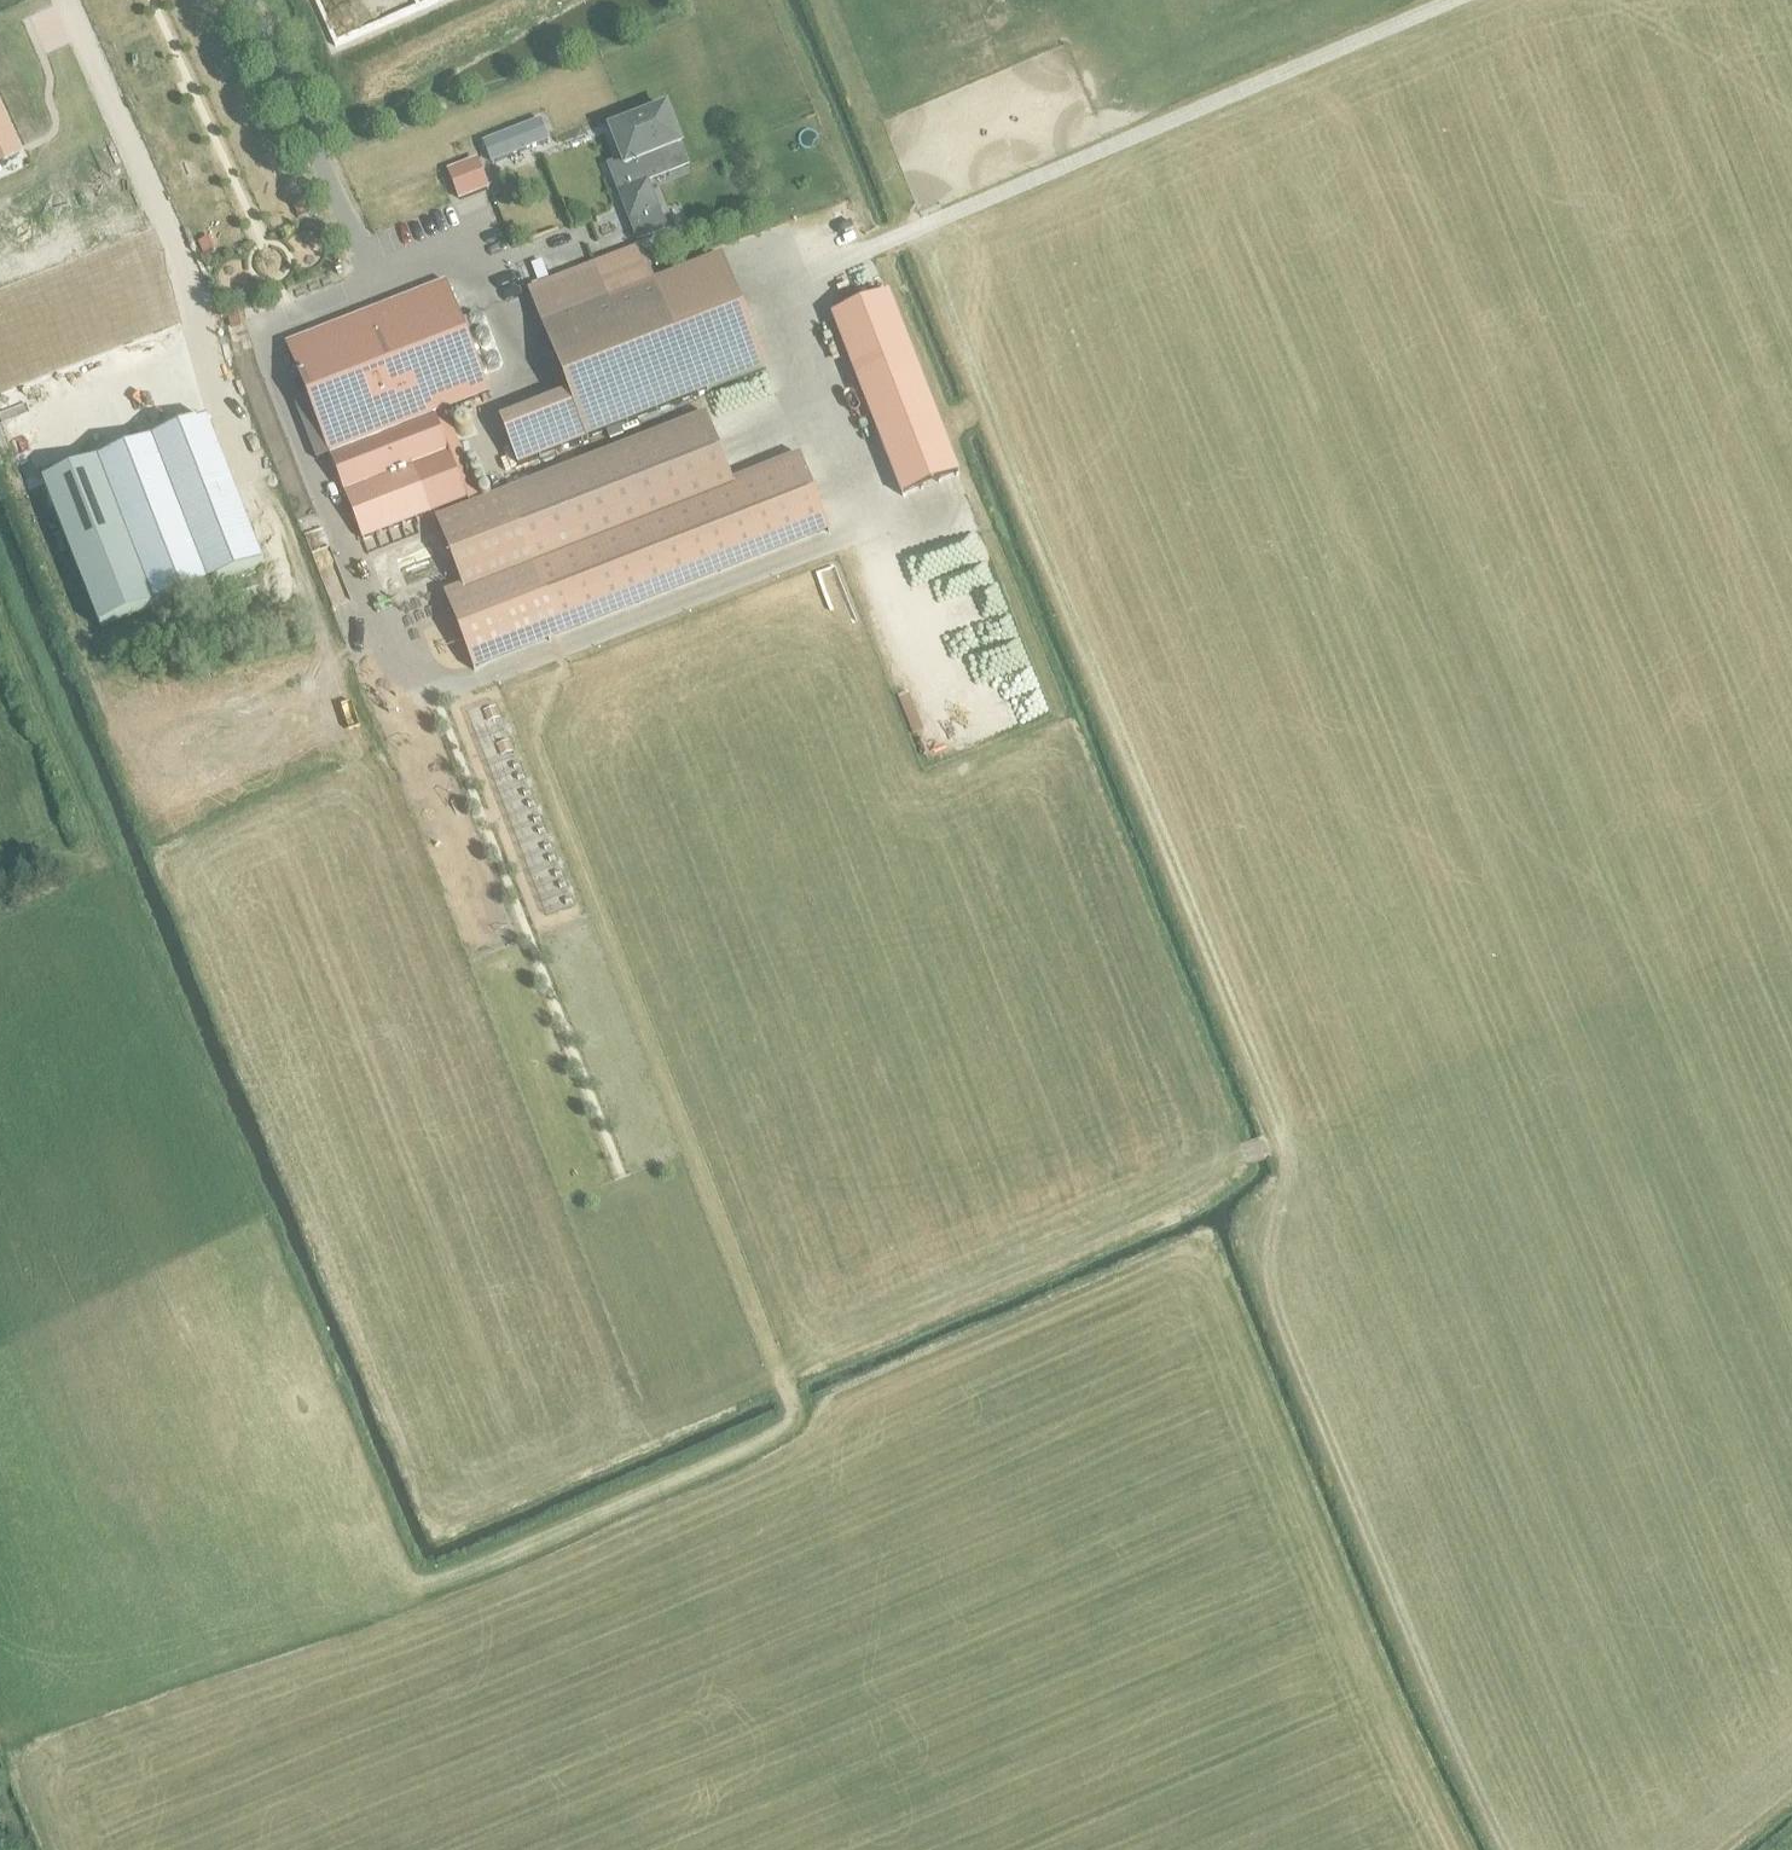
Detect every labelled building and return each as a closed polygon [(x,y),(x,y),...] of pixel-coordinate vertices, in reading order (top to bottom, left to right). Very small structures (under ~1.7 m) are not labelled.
[(622,161),(608,167),(618,193),(630,222),(638,242),(667,231),(659,211),(647,182),(666,174),(658,155),(681,146),(667,109),(610,131),(622,161)] [(2,163),(19,155),(14,144),(0,114),(0,164),(2,163)] [(539,120),(482,143),(487,153),(491,164),(548,142),(546,136),(539,120)] [(451,177),(459,200),(488,189),(479,166),(451,177)] [(304,200),(293,205),(298,216),(309,211),(304,200)] [(207,241),(198,245),(203,255),(211,251),(207,241)] [(570,400),(501,426),(517,467),(766,370),(722,257),(655,283),(645,257),(621,266),(632,293),(610,302),(596,264),(550,282),(564,318),(541,327),(570,400)] [(446,283),(286,346),(329,456),(361,540),(468,498),(472,507),(484,503),(459,444),(445,411),(445,410),(489,393),(446,283)] [(887,295),(831,317),(901,498),(958,476),(887,295)] [(239,314),(226,316),(229,329),(242,326),(239,314)] [(472,507),(437,521),(465,591),(447,598),(445,594),(443,595),(473,672),(475,671),(473,667),(827,529),(828,533),(830,533),(800,456),(798,457),(800,461),(733,487),(705,416),(484,503),(472,507)] [(42,486),(97,628),(260,565),(204,421),(41,484),(42,486)]
